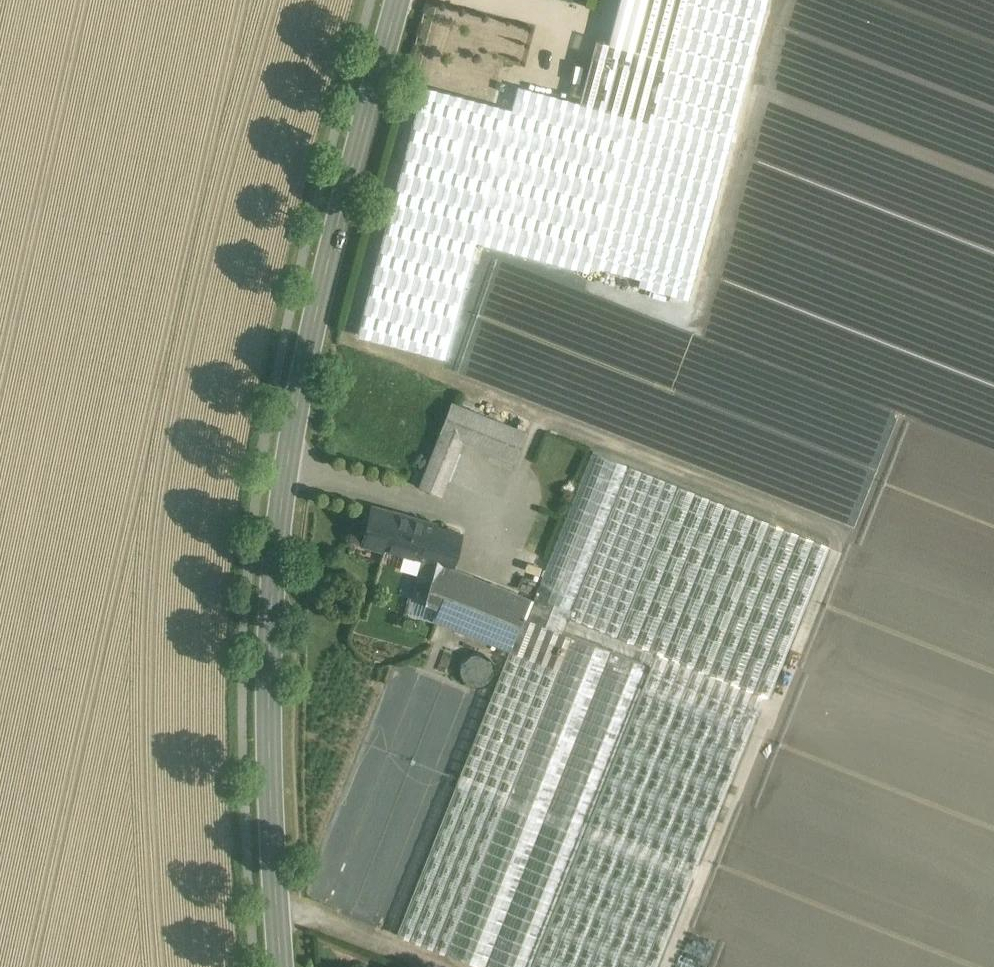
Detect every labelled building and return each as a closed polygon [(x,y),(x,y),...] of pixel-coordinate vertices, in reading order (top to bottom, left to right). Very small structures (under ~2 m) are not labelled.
[(590,263),(641,277),(647,252),(681,128),(730,142),(768,0),(687,0),(676,42),(654,120),(631,114),(590,263)] [(555,28),(496,13),(487,47),(545,63),(555,28)] [(519,84),(479,233),(590,263),(631,114),(654,120),(676,42),(613,25),(609,42),(595,39),(579,100),(519,84)] [(359,331),(392,340),(458,95),(425,86),(359,331)] [(397,341),(430,350),(495,105),(462,96),(397,341)] [(647,252),(697,266),(730,142),(681,128),(647,252)] [(647,252),(641,277),(690,290),(697,266),(647,252)] [(527,433),(451,402),(439,433),(440,433),(418,488),(441,497),(463,442),(515,463),(527,433)] [(533,598),(532,602),(568,616),(629,465),(593,451),(533,598)] [(771,522),(629,465),(568,616),(710,673),(771,522)] [(459,534),(392,516),(393,512),(372,506),(361,546),(420,563),(421,559),(447,567),(447,568),(449,568),(459,534)] [(771,522),(710,673),(760,692),(821,542),(771,522)] [(447,567),(421,559),(420,563),(409,600),(436,607),(447,568),(447,567)] [(449,568),(447,568),(436,607),(430,621),(509,648),(522,615),(526,617),(532,602),(533,598),(449,568)] [(755,707),(760,692),(710,673),(568,616),(532,602),(526,617),(566,633),(571,635),(648,665),(755,707)] [(509,648),(397,934),(446,953),(571,635),(566,633),(557,655),(517,639),(526,617),(522,615),(509,648)] [(526,617),(517,639),(557,655),(566,633),(526,617)] [(446,953),(481,966),(529,966),(648,665),(571,635),(446,953)] [(755,707),(648,665),(529,966),(652,966),(755,707)]
